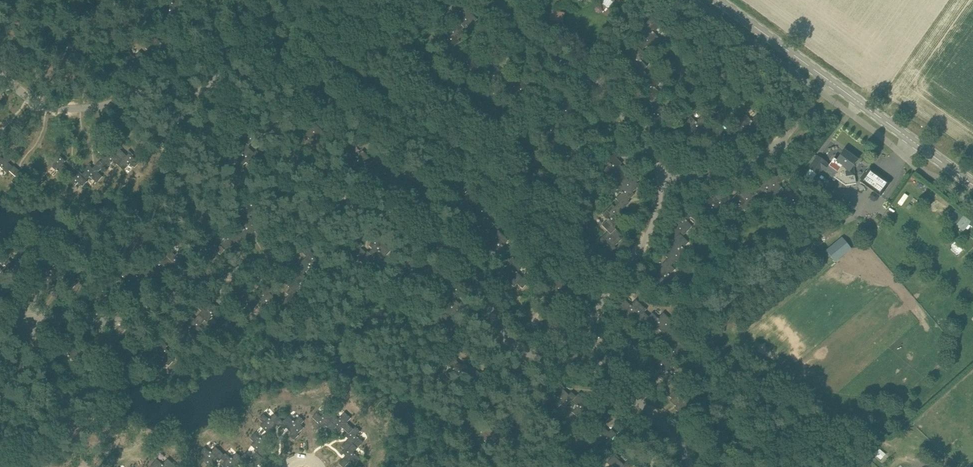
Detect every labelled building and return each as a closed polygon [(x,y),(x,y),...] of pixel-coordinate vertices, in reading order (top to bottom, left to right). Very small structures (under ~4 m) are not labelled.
[(3,15),(8,10),(5,7),(10,2),(11,4),(15,0),(0,0),(0,12),(3,15)] [(54,13),(55,13),(58,15),(66,7),(60,1),(61,0),(43,0),(41,3),(47,8),(49,6),(54,10),(53,12),(54,13)] [(552,10),(550,20),(563,23),(565,13),(552,10)] [(637,44),(642,50),(647,45),(650,48),(660,37),(654,32),(660,26),(651,17),(646,23),(647,24),(641,31),(643,32),(636,39),(639,42),(637,44)] [(731,135),(737,140),(738,138),(742,141),(749,134),(750,136),(757,130),(758,131),(764,126),(755,117),(749,123),(744,117),(733,128),(736,130),(731,135)] [(712,136),(707,131),(710,129),(699,118),(694,124),(688,118),(679,128),(684,133),(686,131),(693,137),(694,136),(701,143),(704,139),(707,142),(712,136)] [(114,161),(118,164),(122,160),(115,153),(117,151),(112,147),(111,149),(112,151),(110,153),(108,151),(102,146),(98,151),(105,157),(101,161),(100,162),(104,165),(107,168),(114,161)] [(122,160),(118,164),(124,170),(130,163),(135,167),(140,162),(132,156),(134,154),(129,150),(128,152),(129,153),(127,155),(125,154),(125,153),(119,148),(117,151),(115,153),(122,160)] [(621,183),(627,177),(625,175),(628,172),(621,165),(623,164),(617,157),(618,155),(613,150),(604,159),(609,165),(604,170),(614,181),(617,178),(621,183)] [(845,178),(856,176),(854,165),(858,159),(845,150),(836,162),(833,159),(829,165),(827,163),(827,162),(818,155),(809,168),(818,175),(823,169),(834,177),(838,171),(844,170),(845,178)] [(0,153),(0,167),(7,173),(9,171),(9,170),(13,166),(8,162),(15,155),(10,151),(2,159),(0,157),(2,155),(0,153)] [(63,172),(68,167),(64,163),(66,161),(60,156),(55,161),(56,162),(52,166),(58,172),(60,169),(63,172)] [(87,169),(83,174),(81,176),(86,180),(90,176),(97,183),(103,176),(98,172),(104,165),(100,162),(101,161),(100,160),(94,166),(95,166),(93,168),(90,166),(92,164),(90,163),(86,167),(87,169)] [(9,170),(9,171),(16,177),(12,181),(18,187),(25,180),(29,184),(34,179),(27,173),(28,171),(23,167),(22,169),(23,170),(21,173),(19,171),(14,165),(13,166),(9,170)] [(68,167),(63,172),(70,179),(65,183),(72,189),(78,182),(83,186),(88,181),(86,180),(81,176),(83,174),(78,170),(77,172),(75,174),(73,173),(73,172),(68,167)] [(870,168),(860,181),(881,195),(890,182),(870,168)] [(627,177),(621,183),(616,188),(622,193),(616,199),(620,202),(626,207),(631,202),(629,201),(635,194),(633,193),(640,186),(637,182),(640,180),(634,175),(629,180),(627,177)] [(717,215),(727,205),(724,202),(730,197),(725,192),(722,194),(719,191),(712,198),(710,196),(704,203),(702,201),(697,206),(706,215),(712,210),(717,215)] [(612,234),(616,229),(615,228),(621,221),(620,220),(627,213),(624,210),(626,207),(620,202),(615,207),(613,204),(602,215),(608,220),(602,226),(609,232),(612,234)] [(680,233),(683,236),(693,226),(688,220),(693,215),(684,206),(679,211),(680,213),(674,220),(676,221),(669,228),(672,231),(670,234),(675,239),(680,233)] [(956,225),(964,231),(971,222),(964,216),(956,225)] [(491,227),(486,233),(488,235),(485,238),(492,245),(490,247),(496,253),(495,255),(500,259),(505,254),(509,251),(503,245),(509,240),(498,230),(496,232),(491,228),(491,227)] [(609,232),(599,242),(604,247),(599,253),(608,262),(613,257),(611,255),(617,249),(616,247),(623,240),(620,237),(622,234),(616,229),(612,234),(609,232)] [(690,242),(683,236),(680,233),(675,239),(677,240),(671,247),(673,248),(666,256),(669,259),(667,261),(672,266),(677,261),(679,264),(690,253),(684,248),(690,242)] [(833,254),(847,242),(842,236),(828,248),(833,254)] [(676,269),(672,266),(667,261),(662,266),(664,268),(657,274),(659,276),(652,283),(656,286),(653,288),(659,293),(664,288),(666,291),(676,280),(671,275),(676,269)] [(1,280),(0,282),(2,283),(6,279),(4,277),(9,272),(11,271),(6,266),(2,270),(0,268),(0,279),(1,280)] [(644,322),(649,316),(644,312),(647,309),(636,299),(631,305),(625,299),(617,309),(622,314),(623,312),(630,318),(632,316),(639,323),(642,320),(644,322)] [(653,312),(649,316),(644,322),(649,327),(651,325),(658,331),(659,329),(667,336),(670,333),(671,334),(676,329),(672,325),(674,322),(664,312),(658,317),(653,312)] [(154,354),(152,355),(149,359),(158,367),(164,361),(169,366),(174,360),(169,356),(172,353),(166,348),(168,346),(163,341),(157,347),(160,349),(155,355),(154,354)] [(660,381),(665,386),(670,381),(671,381),(675,377),(669,372),(674,366),(669,361),(664,356),(661,359),(656,354),(651,359),(653,362),(650,365),(657,372),(656,373),(662,380),(660,381)] [(599,401),(596,404),(596,405),(592,410),(597,415),(592,421),(597,425),(600,421),(604,424),(610,417),(611,419),(616,413),(611,409),(608,411),(603,407),(604,405),(599,401)] [(329,420),(333,415),(327,409),(320,416),(316,412),(311,417),(318,424),(317,425),(321,430),(323,428),(321,426),(323,424),(331,431),(334,428),(336,426),(329,420)] [(337,419),(333,415),(329,420),(336,426),(334,428),(338,432),(340,431),(338,429),(340,427),(346,433),(348,434),(353,429),(352,429),(346,423),(350,418),(344,412),(337,419)] [(279,425),(282,422),(274,414),(268,419),(263,414),(258,419),(262,423),(259,426),(265,432),(264,433),(269,438),(270,438),(274,433),(271,431),(276,425),(278,427),(279,426),(279,425)] [(287,416),(282,422),(279,425),(279,426),(284,430),(285,428),(291,433),(288,436),(293,440),(298,436),(297,434),(303,428),(300,425),(303,421),(298,416),(293,422),(287,416)] [(604,424),(600,421),(597,425),(592,430),(598,435),(593,441),(598,445),(601,441),(605,444),(611,438),(612,439),(617,434),(612,429),(609,432),(604,427),(606,425),(604,424)] [(348,434),(346,433),(342,437),(344,438),(345,437),(347,439),(340,447),(343,449),(345,451),(352,444),(356,449),(362,443),(355,436),(359,432),(354,427),(352,429),(353,429),(348,434)] [(274,441),(270,438),(269,438),(264,433),(259,439),(254,433),(249,438),(253,442),(250,445),(256,451),(255,453),(260,457),(265,452),(262,450),(267,445),(269,446),(274,441)] [(356,449),(352,444),(345,451),(343,449),(339,454),(341,455),(342,454),(344,456),(337,464),(341,466),(343,466),(349,461),(353,466),(359,459),(352,453),(356,449)] [(223,455),(215,446),(209,452),(204,447),(199,452),(203,456),(200,459),(206,465),(204,466),(214,466),(215,466),(212,463),(217,458),(219,460),(220,458),(223,455)] [(241,465),(241,464),(244,461),(240,458),(240,457),(235,453),(230,458),(224,453),(223,455),(220,458),(223,462),(220,465),(223,466),(236,466),(238,465),(240,466),(241,465)] [(260,457),(255,453),(250,458),(245,453),(240,457),(240,458),(244,461),(241,464),(241,465),(243,466),(255,466),(258,464),(260,466),(264,461),(260,457)] [(632,466),(626,461),(624,464),(619,459),(620,458),(615,453),(607,462),(612,466),(631,466),(632,466)] [(177,466),(168,458),(162,463),(157,458),(149,466),(150,466),(176,466),(177,466)]
